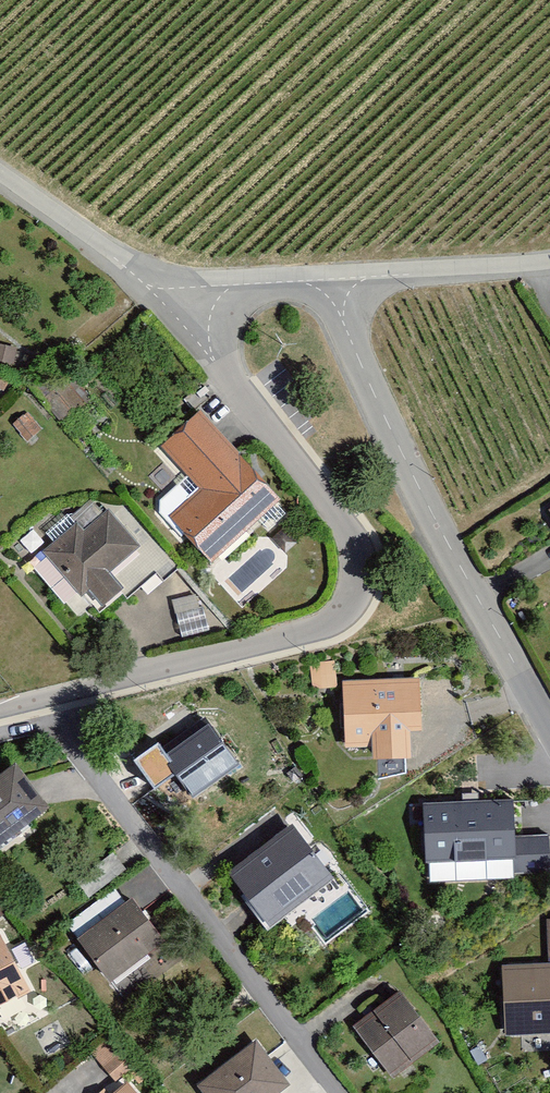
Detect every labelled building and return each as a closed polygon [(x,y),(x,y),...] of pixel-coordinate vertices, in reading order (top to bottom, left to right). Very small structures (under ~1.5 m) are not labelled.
[(0,350),(0,396),(6,398),(18,356),(0,350)] [(35,394),(68,432),(92,410),(59,373),(35,394)] [(291,500),(204,406),(166,441),(206,484),(174,513),(221,565),(291,500)] [(29,420),(13,432),(25,449),(42,437),(29,420)] [(102,510),(44,560),(86,608),(93,601),(105,614),(126,596),(113,581),(142,556),(102,510)] [(420,678),(343,683),(347,748),(377,746),(378,762),(425,759),(420,678)] [(244,768),(202,709),(147,747),(189,806),(244,768)] [(0,774),(0,856),(56,811),(16,761),(0,774)] [(514,794),(417,801),(422,865),(519,857),(514,794)] [(337,880),(293,825),(231,875),(274,929),(337,880)] [(135,896),(78,939),(118,992),(176,950),(135,896)] [(500,967),(503,1037),(549,1035),(549,917),(546,917),(548,965),(500,967)] [(37,999),(0,934),(0,1021),(37,999)] [(447,1046),(405,987),(351,1025),(393,1084),(447,1046)] [(196,1081),(205,1092),(290,1092),(298,1087),(257,1034),(196,1081)] [(113,1040),(91,1060),(118,1089),(139,1070),(113,1040)]
